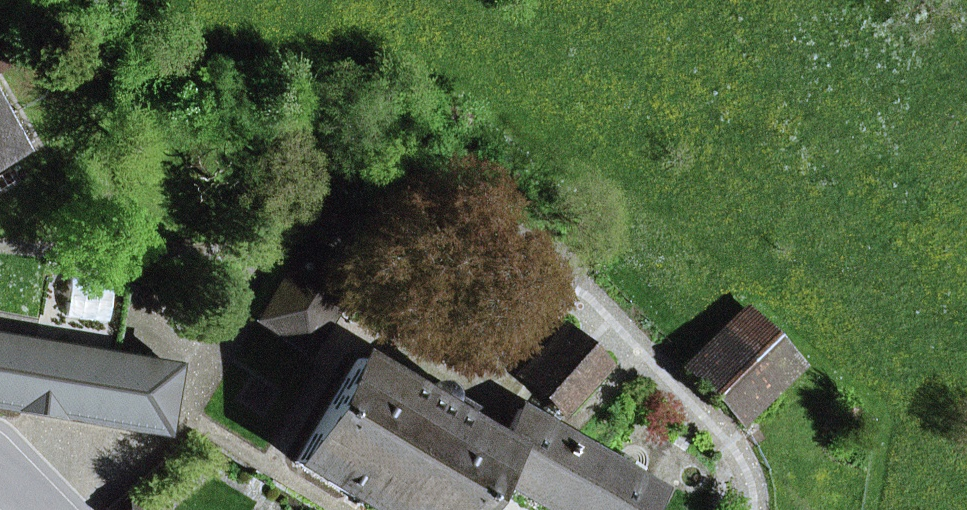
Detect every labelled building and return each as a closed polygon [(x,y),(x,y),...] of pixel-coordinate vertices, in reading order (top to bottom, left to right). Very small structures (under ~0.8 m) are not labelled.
[(20,143),(0,110),(0,154),(20,143)] [(257,319),(307,352),(358,274),(308,241),(257,319)] [(746,309),(687,366),(737,420),(797,363),(746,309)] [(563,412),(564,413),(604,368),(565,329),(523,375),(549,399),(563,412)] [(0,337),(0,403),(158,432),(160,421),(170,368),(133,361),(131,370),(13,349),(14,339),(0,337)] [(131,370),(133,361),(14,339),(13,349),(131,370)] [(359,357),(296,463),(369,508),(442,385),(429,383),(404,367),(397,380),(359,357)] [(372,509),(464,509),(485,470),(501,444),(466,423),(475,410),(449,394),(442,385),(369,508),(372,509)] [(537,422),(550,430),(563,412),(549,399),(537,422)] [(518,411),(501,444),(485,470),(552,509),(641,509),(652,491),(637,482),(612,467),(550,430),(537,422),(518,411)] [(637,482),(645,469),(620,454),(612,467),(637,482)] [(127,499),(114,509),(137,509),(127,499)]
